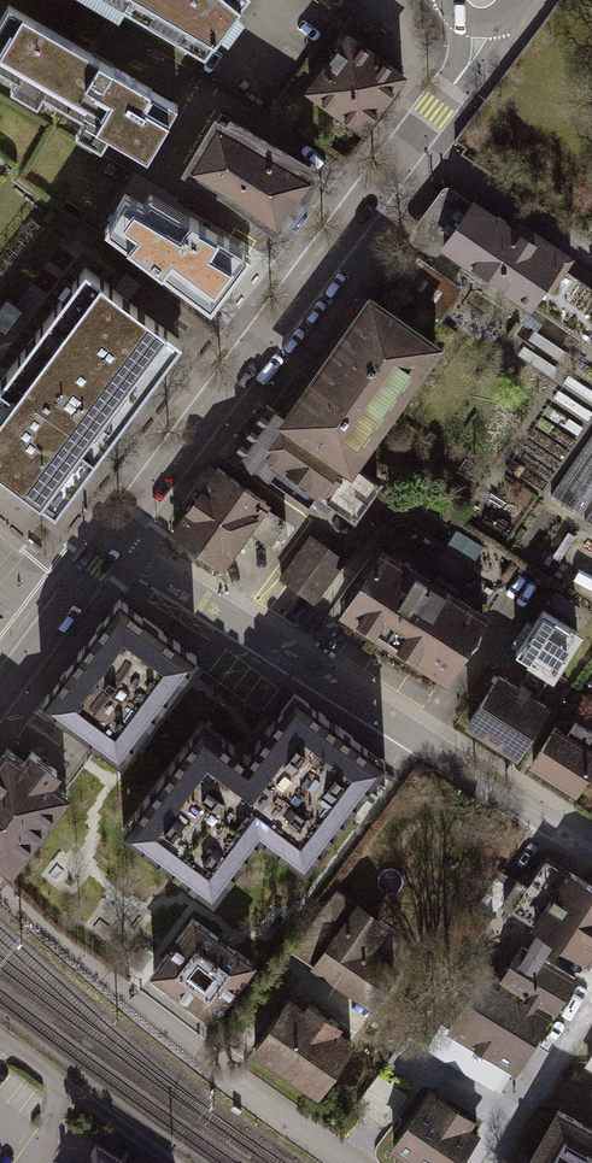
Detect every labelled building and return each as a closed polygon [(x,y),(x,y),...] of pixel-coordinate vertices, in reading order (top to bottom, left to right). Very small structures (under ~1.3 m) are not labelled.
[(212,59),(253,0),(100,0),(212,59)] [(10,7),(0,24),(0,69),(19,81),(14,91),(43,106),(48,98),(86,120),(80,133),(105,148),(113,136),(151,158),(179,106),(10,7)] [(405,69),(345,29),(304,92),(364,131),(405,69)] [(220,122),(190,175),(286,229),(316,176),(220,122)] [(271,267),(211,224),(201,239),(151,208),(152,205),(124,190),(102,233),(128,250),(130,247),(173,279),(170,284),(226,322),(229,316),(233,319),(271,267)] [(522,225),(518,232),(474,202),(442,251),(532,314),(535,309),(591,348),(591,272),(522,225)] [(417,251),(394,283),(439,313),(461,281),(417,251)] [(87,268),(0,382),(0,471),(53,512),(182,338),(87,268)] [(444,322),(376,274),(285,402),(353,450),(444,322)] [(587,423),(591,416),(591,398),(572,384),(559,402),(587,423)] [(352,509),(380,470),(265,390),(224,448),(265,473),(275,459),(352,509)] [(546,494),(591,526),(591,426),(546,494)] [(266,491),(218,457),(170,525),(219,559),(243,525),(268,542),(284,519),(259,501),(266,491)] [(306,529),(275,574),(310,598),(342,554),(306,529)] [(383,552),(340,618),(381,645),(387,637),(445,674),(483,615),(383,552)] [(555,670),(585,620),(544,596),(514,646),(555,670)] [(196,656),(121,601),(47,702),(122,757),(196,656)] [(499,677),(465,731),(518,763),(551,709),(499,677)] [(378,769),(298,710),(248,777),(203,744),(131,843),(212,902),(253,845),(298,878),(378,769)] [(531,771),(577,800),(591,777),(591,750),(558,729),(531,771)] [(9,750),(0,761),(0,856),(14,866),(68,794),(52,782),(59,772),(31,751),(24,761),(9,750)] [(591,962),(591,888),(565,872),(530,929),(590,966),(591,962)] [(389,920),(332,885),(291,951),(366,997),(391,956),(373,945),(389,920)] [(248,961),(192,922),(158,971),(214,1010),(248,961)] [(516,1069),(575,972),(520,939),(500,972),(480,960),(441,1024),(516,1069)] [(354,1031),(293,995),(261,1048),(323,1084),(354,1031)] [(429,1091),(392,1145),(418,1162),(459,1162),(483,1128),(429,1091)] [(560,1103),(524,1162),(591,1162),(591,1122),(560,1103)]
